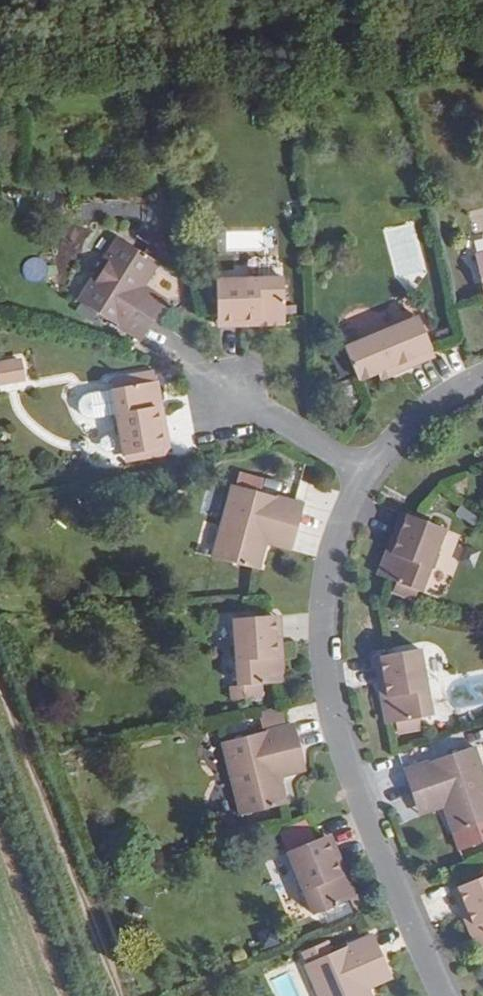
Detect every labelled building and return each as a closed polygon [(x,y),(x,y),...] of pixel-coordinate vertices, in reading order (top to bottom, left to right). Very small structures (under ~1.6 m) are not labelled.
[(79,249),(82,229),(66,227),(63,246),(79,249)] [(78,301),(135,337),(140,340),(155,317),(133,303),(144,287),(158,263),(118,238),(78,301)] [(285,324),(284,278),(216,280),(217,313),(218,320),(259,319),(259,325),(285,324)] [(144,287),(133,303),(155,317),(165,300),(144,287)] [(378,370),(406,359),(410,367),(435,356),(432,350),(418,317),(345,349),(357,379),(361,378),(361,380),(374,374),(374,373),(378,370)] [(13,354),(0,357),(0,381),(18,378),(13,354)] [(410,367),(406,359),(378,370),(382,378),(410,367)] [(113,377),(116,389),(154,382),(152,369),(113,377)] [(154,382),(116,389),(112,389),(116,412),(124,456),(156,450),(163,448),(156,408),(162,407),(158,381),(154,382)] [(116,412),(112,389),(89,394),(83,396),(79,404),(81,411),(86,415),(93,416),(116,412)] [(162,407),(156,408),(163,448),(169,447),(162,407)] [(303,505),(296,502),(232,485),(213,558),(259,570),(266,543),(271,524),(296,531),(303,505)] [(392,553),(407,515),(401,512),(386,551),(392,553)] [(445,529),(407,515),(392,553),(386,551),(377,576),(389,580),(420,592),(445,529)] [(271,524),(266,543),(290,550),(296,531),(271,524)] [(279,615),(273,616),(276,657),(282,656),(279,615)] [(261,684),(284,682),(282,656),(276,657),(273,616),(266,616),(233,619),(238,686),(239,699),(262,697),(261,684)] [(420,649),(381,656),(388,697),(381,698),(386,723),(432,715),(420,649)] [(381,656),(374,657),(381,698),(388,697),(381,656)] [(285,719),(282,710),(266,714),(268,722),(285,719)] [(287,726),(285,719),(268,722),(270,730),(287,726)] [(293,725),(287,726),(270,730),(222,742),(239,815),(286,804),(279,776),(275,757),(300,751),(293,725)] [(431,755),(428,744),(404,751),(408,763),(431,755)] [(410,768),(404,770),(413,796),(438,788),(444,807),(454,833),(482,822),(482,773),(473,746),(410,768)] [(305,770),(300,751),(275,757),(279,776),(305,770)] [(444,807),(438,788),(413,796),(420,815),(444,807)] [(330,834),(324,837),(340,875),(346,873),(330,834)] [(324,837),(287,852),(313,914),(356,897),(346,873),(340,875),(324,837)] [(464,884),(456,888),(473,925),(468,928),(478,952),(482,950),(482,876),(464,884)] [(456,888),(451,890),(468,928),(473,925),(456,888)] [(366,937),(330,953),(323,956),(318,944),(302,951),(307,963),(305,963),(318,995),(370,995),(367,989),(359,970),(383,960),(372,935),(366,937)] [(318,944),(323,956),(330,953),(325,941),(318,944)] [(359,970),(367,989),(390,978),(383,960),(359,970)]
